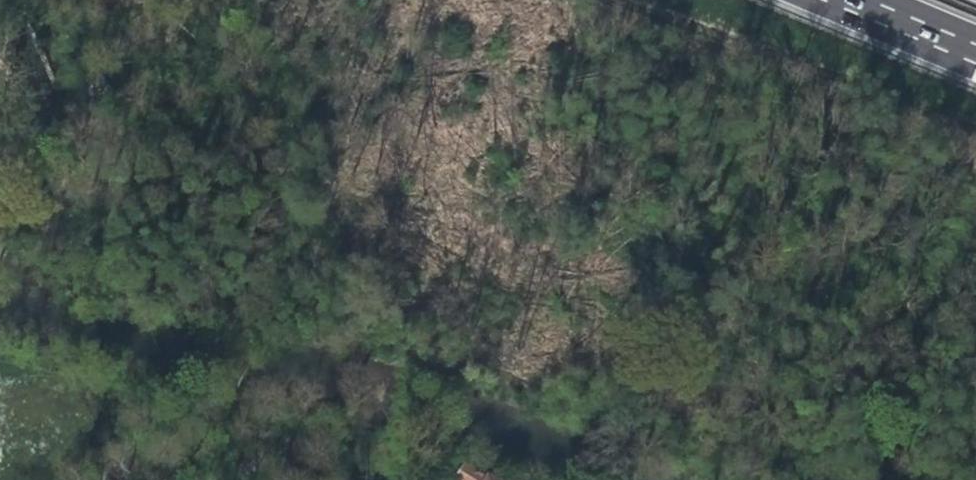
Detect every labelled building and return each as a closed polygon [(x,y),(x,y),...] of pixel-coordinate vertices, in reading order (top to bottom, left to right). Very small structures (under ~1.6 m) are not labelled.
[(464,464),(455,479),(456,479),(491,479),(464,464)]
